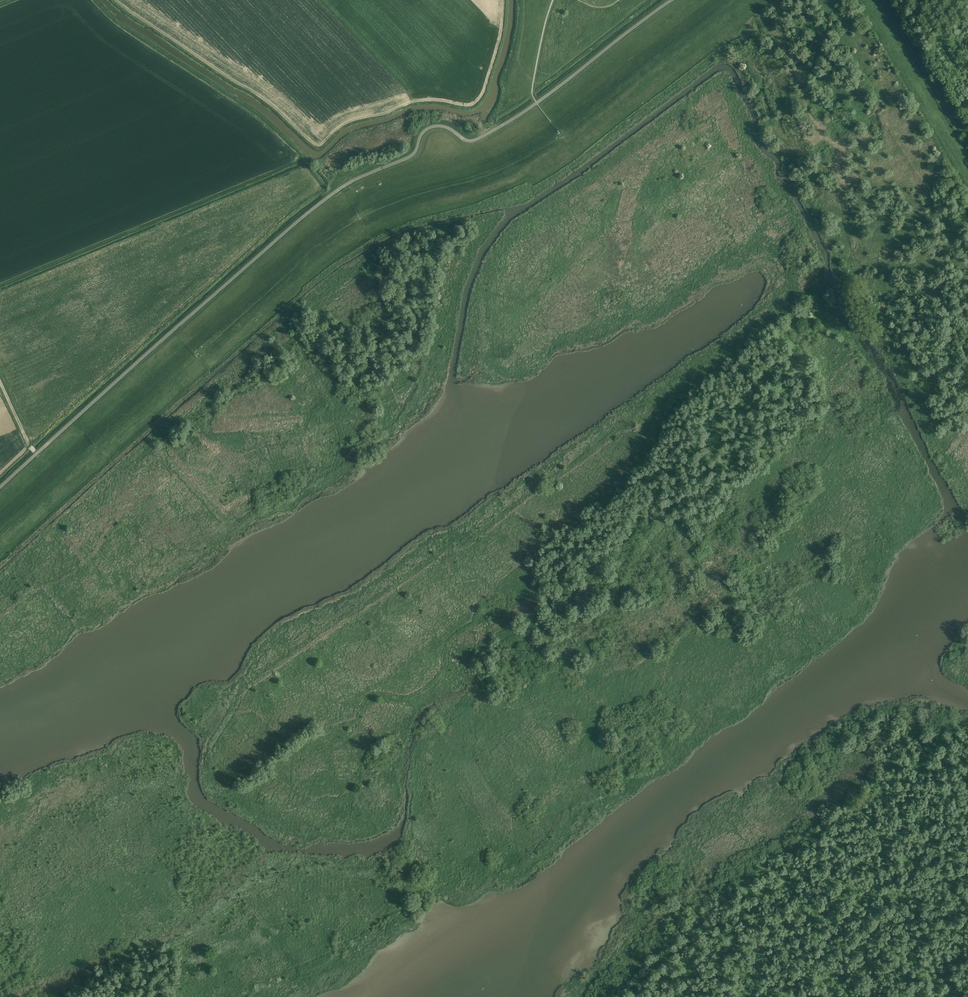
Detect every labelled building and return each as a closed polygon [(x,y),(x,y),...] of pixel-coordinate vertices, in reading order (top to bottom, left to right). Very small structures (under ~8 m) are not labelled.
[(591,600),(588,594),(579,598),(582,604),(591,600)]
